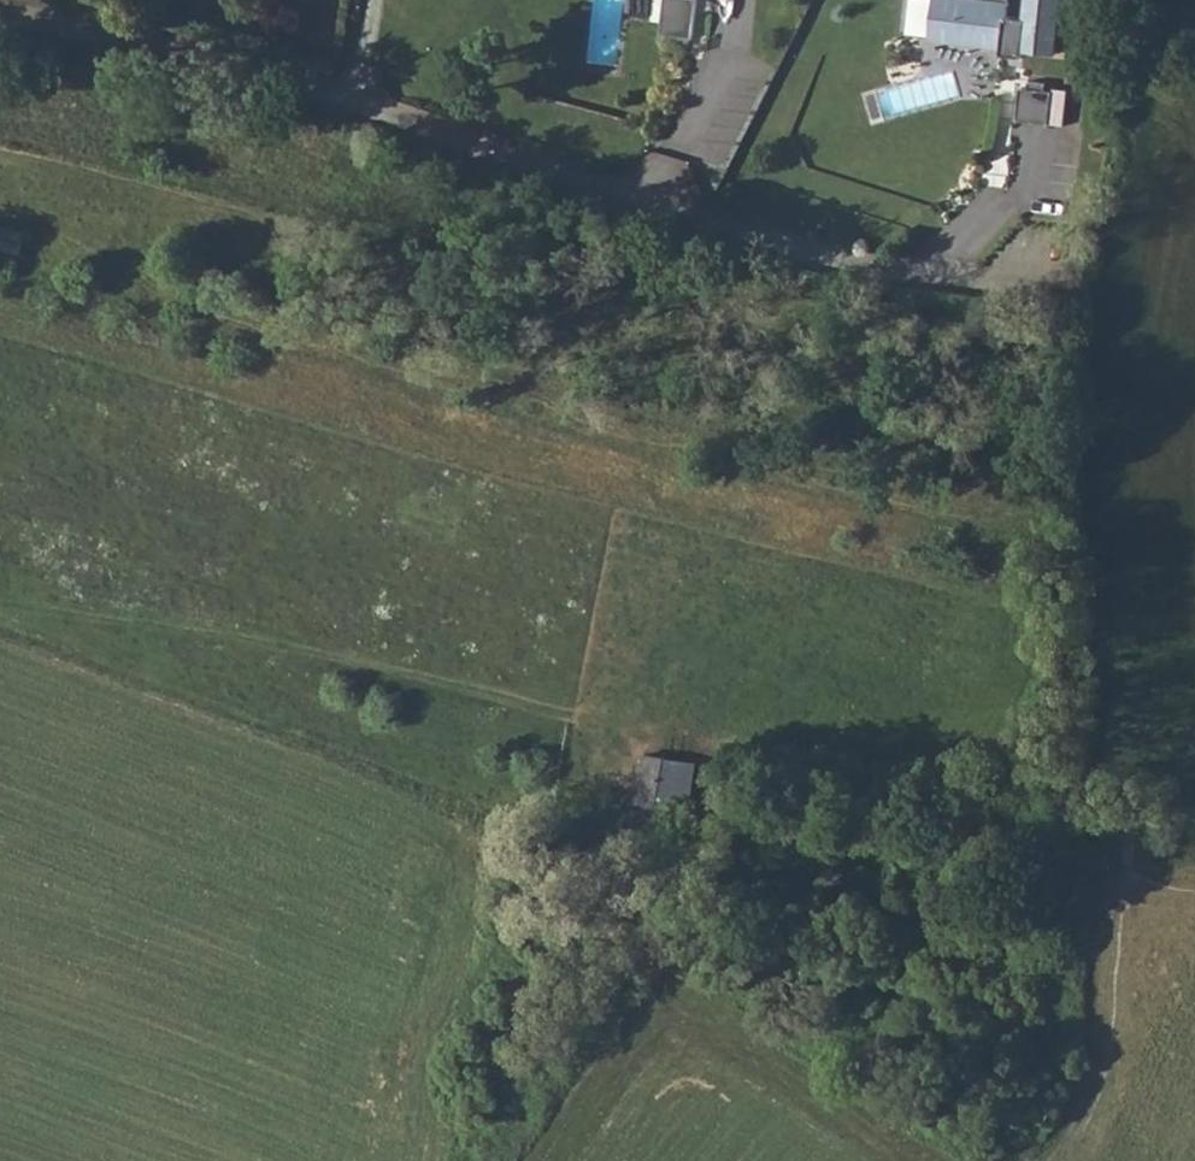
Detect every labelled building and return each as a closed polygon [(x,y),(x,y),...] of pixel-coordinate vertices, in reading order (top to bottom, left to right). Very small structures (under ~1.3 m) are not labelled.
[(663,30),(697,34),(701,0),(666,0),(663,30)] [(931,40),(1005,48),(1004,55),(1025,57),(1026,51),(1058,54),(1065,0),(1030,0),(1028,19),(1009,17),(1011,0),(935,0),(931,40)] [(1022,89),(1018,122),(1050,125),(1053,92),(1046,91),(1047,84),(1030,82),(1029,89),(1022,89)] [(0,225),(0,250),(20,255),(25,231),(0,225)] [(667,758),(641,753),(632,802),(658,807),(667,758)]
